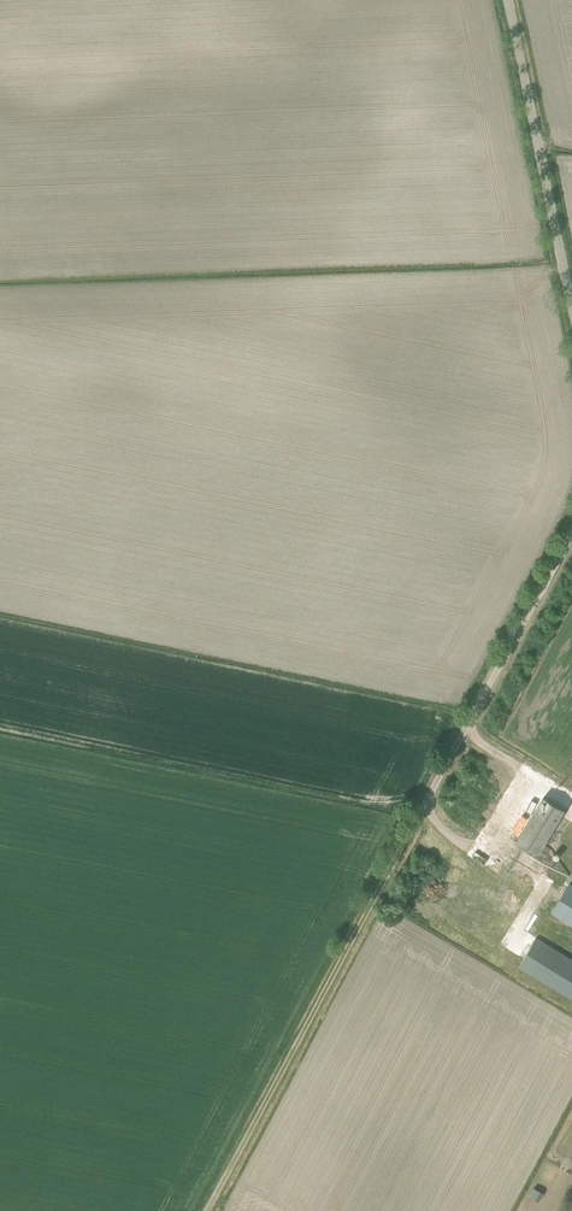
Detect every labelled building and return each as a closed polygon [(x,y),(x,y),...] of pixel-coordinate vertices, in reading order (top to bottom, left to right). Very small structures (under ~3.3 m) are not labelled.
[(539,854),(565,810),(543,797),(517,841),(539,854)] [(569,883),(551,912),(571,925),(571,885),(569,883)] [(536,938),(518,966),(571,999),(571,960),(536,938)]
